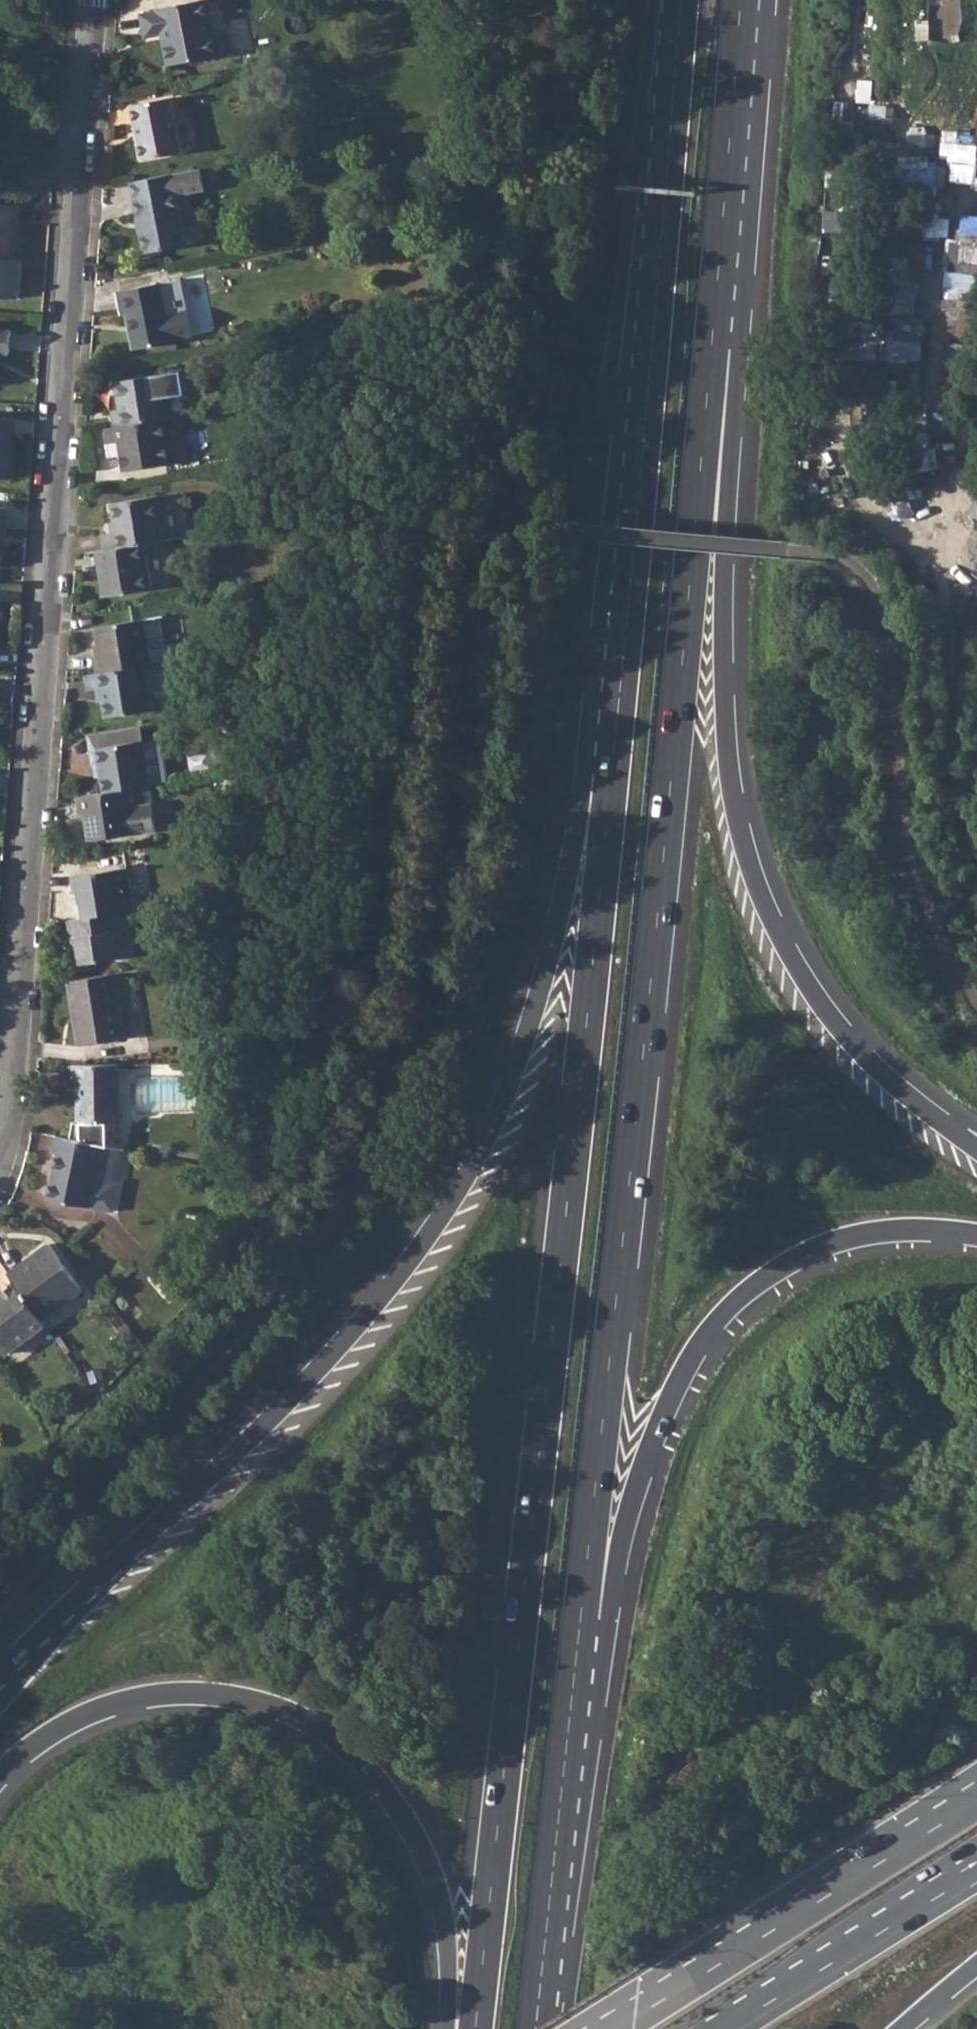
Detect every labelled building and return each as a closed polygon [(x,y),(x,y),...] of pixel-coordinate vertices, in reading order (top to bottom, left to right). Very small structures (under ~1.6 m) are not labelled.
[(231,51),(226,30),(214,32),(206,0),(197,0),(157,9),(157,11),(141,14),(146,37),(162,34),(168,64),(231,51)] [(169,97),(132,105),(142,159),(181,151),(169,97)] [(940,132),(940,155),(976,155),(976,133),(940,132)] [(146,252),(185,244),(174,195),(204,190),(199,168),(131,182),(146,252)] [(15,297),(19,259),(12,259),(14,226),(17,227),(19,207),(0,205),(0,295),(15,297)] [(169,313),(162,282),(116,291),(121,315),(126,315),(133,349),(175,341),(175,339),(192,336),(187,310),(169,313)] [(10,354),(12,330),(0,329),(0,353),(10,354)] [(111,409),(113,424),(162,417),(166,417),(163,397),(183,394),(179,371),(113,382),(117,409),(111,409)] [(113,424),(103,427),(106,444),(120,443),(124,470),(169,463),(162,417),(113,424)] [(10,478),(11,454),(6,453),(8,419),(0,419),(0,477),(10,478)] [(110,533),(103,535),(104,550),(145,544),(164,540),(157,496),(110,504),(113,522),(114,532),(110,533)] [(0,567),(2,543),(2,531),(8,530),(10,509),(0,509),(0,567)] [(104,550),(95,551),(102,595),(152,588),(145,544),(104,550)] [(96,657),(94,657),(97,672),(144,664),(150,664),(158,662),(166,661),(170,660),(163,616),(96,628),(99,645),(101,656),(96,657)] [(97,672),(86,674),(88,690),(95,689),(101,688),(103,700),(105,716),(151,709),(144,664),(97,672)] [(141,741),(90,750),(93,766),(99,765),(100,777),(102,792),(147,785),(149,784),(145,765),(159,763),(156,742),(142,744),(141,741)] [(102,792),(76,796),(79,813),(83,812),(88,840),(154,828),(147,785),(102,792)] [(74,892),(77,892),(80,892),(82,905),(83,916),(116,910),(133,908),(134,908),(128,867),(72,877),(74,892)] [(83,916),(67,919),(70,938),(76,938),(78,949),(80,962),(124,955),(116,910),(83,916)] [(114,970),(67,978),(79,1043),(125,1037),(114,970)] [(73,1121),(70,1138),(115,1147),(125,1149),(125,1105),(120,1105),(119,1063),(72,1064),(73,1080),(77,1080),(78,1121),(73,1121)] [(70,1138),(56,1136),(52,1151),(56,1153),(48,1197),(103,1208),(115,1147),(70,1138)] [(49,1244),(9,1274),(16,1282),(42,1317),(82,1287),(49,1244)] [(16,1282),(0,1294),(0,1345),(6,1354),(46,1323),(42,1317),(16,1282)]
